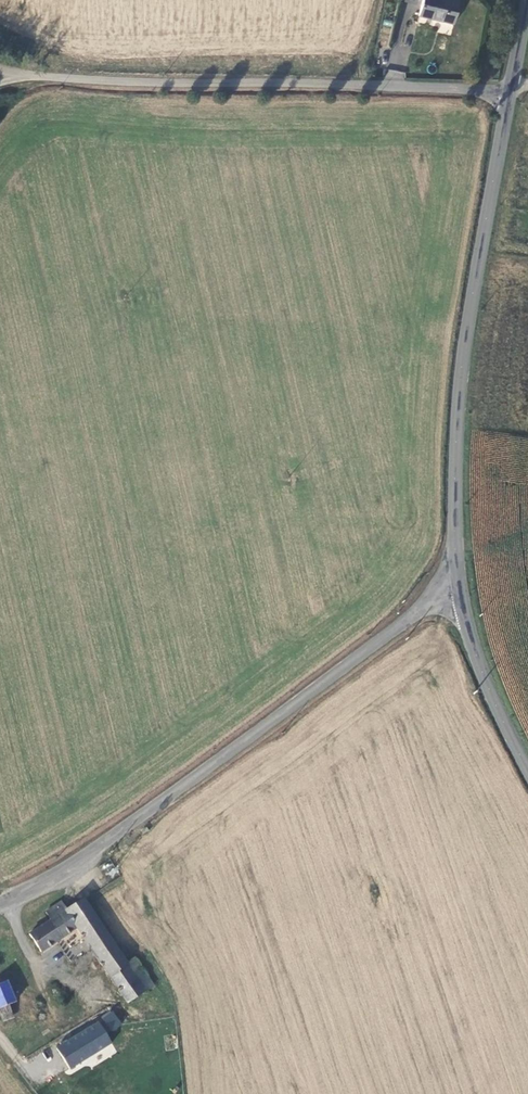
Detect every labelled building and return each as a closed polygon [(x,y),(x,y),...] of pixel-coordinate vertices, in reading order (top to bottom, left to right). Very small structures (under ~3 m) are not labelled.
[(425,16),(427,4),(408,0),(407,0),(405,12),(425,16)] [(457,35),(462,11),(427,4),(425,16),(423,28),(457,35)] [(428,636),(434,632),(429,625),(424,629),(428,636)] [(133,1008),(150,996),(159,991),(140,963),(134,967),(84,900),(65,913),(60,906),(44,917),(49,924),(27,940),(41,959),(80,932),(133,1008)] [(12,1007),(4,989),(0,991),(0,1013),(12,1007)] [(60,1050),(74,1071),(106,1051),(113,1046),(100,1025),(60,1050)] [(114,1064),(106,1051),(74,1071),(82,1084),(114,1064)]
